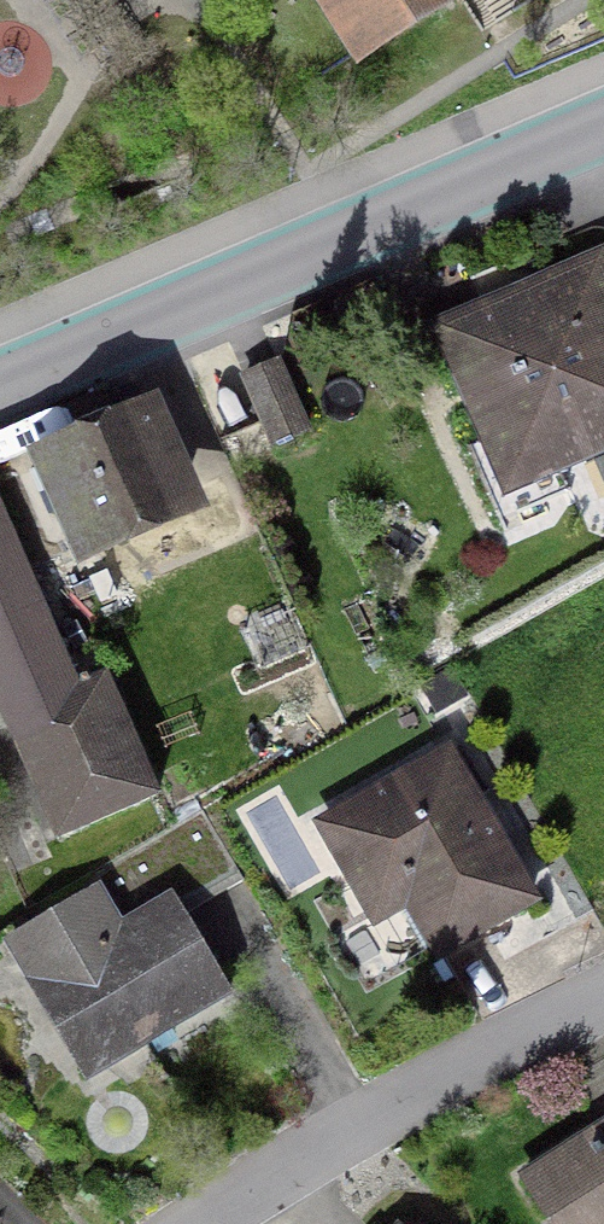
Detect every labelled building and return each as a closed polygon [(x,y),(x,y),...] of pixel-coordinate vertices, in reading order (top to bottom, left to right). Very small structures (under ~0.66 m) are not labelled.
[(357,77),(477,2),(476,0),(309,0),(357,77)] [(428,324),(504,502),(603,459),(603,249),(428,324)] [(270,449),(311,432),(282,361),(240,378),(270,449)] [(210,516),(158,398),(28,456),(79,573),(210,516)] [(0,499),(0,720),(54,847),(162,801),(108,674),(80,686),(0,499)] [(257,634),(267,657),(298,644),(289,621),(257,634)] [(422,684),(439,716),(469,700),(452,668),(422,684)] [(406,912),(437,967),(544,906),(451,744),(312,824),(374,931),(406,912)] [(85,1084),(233,1000),(173,894),(123,923),(102,885),(4,941),(85,1084)] [(516,1174),(547,1223),(603,1223),(603,1120),(516,1174)]
